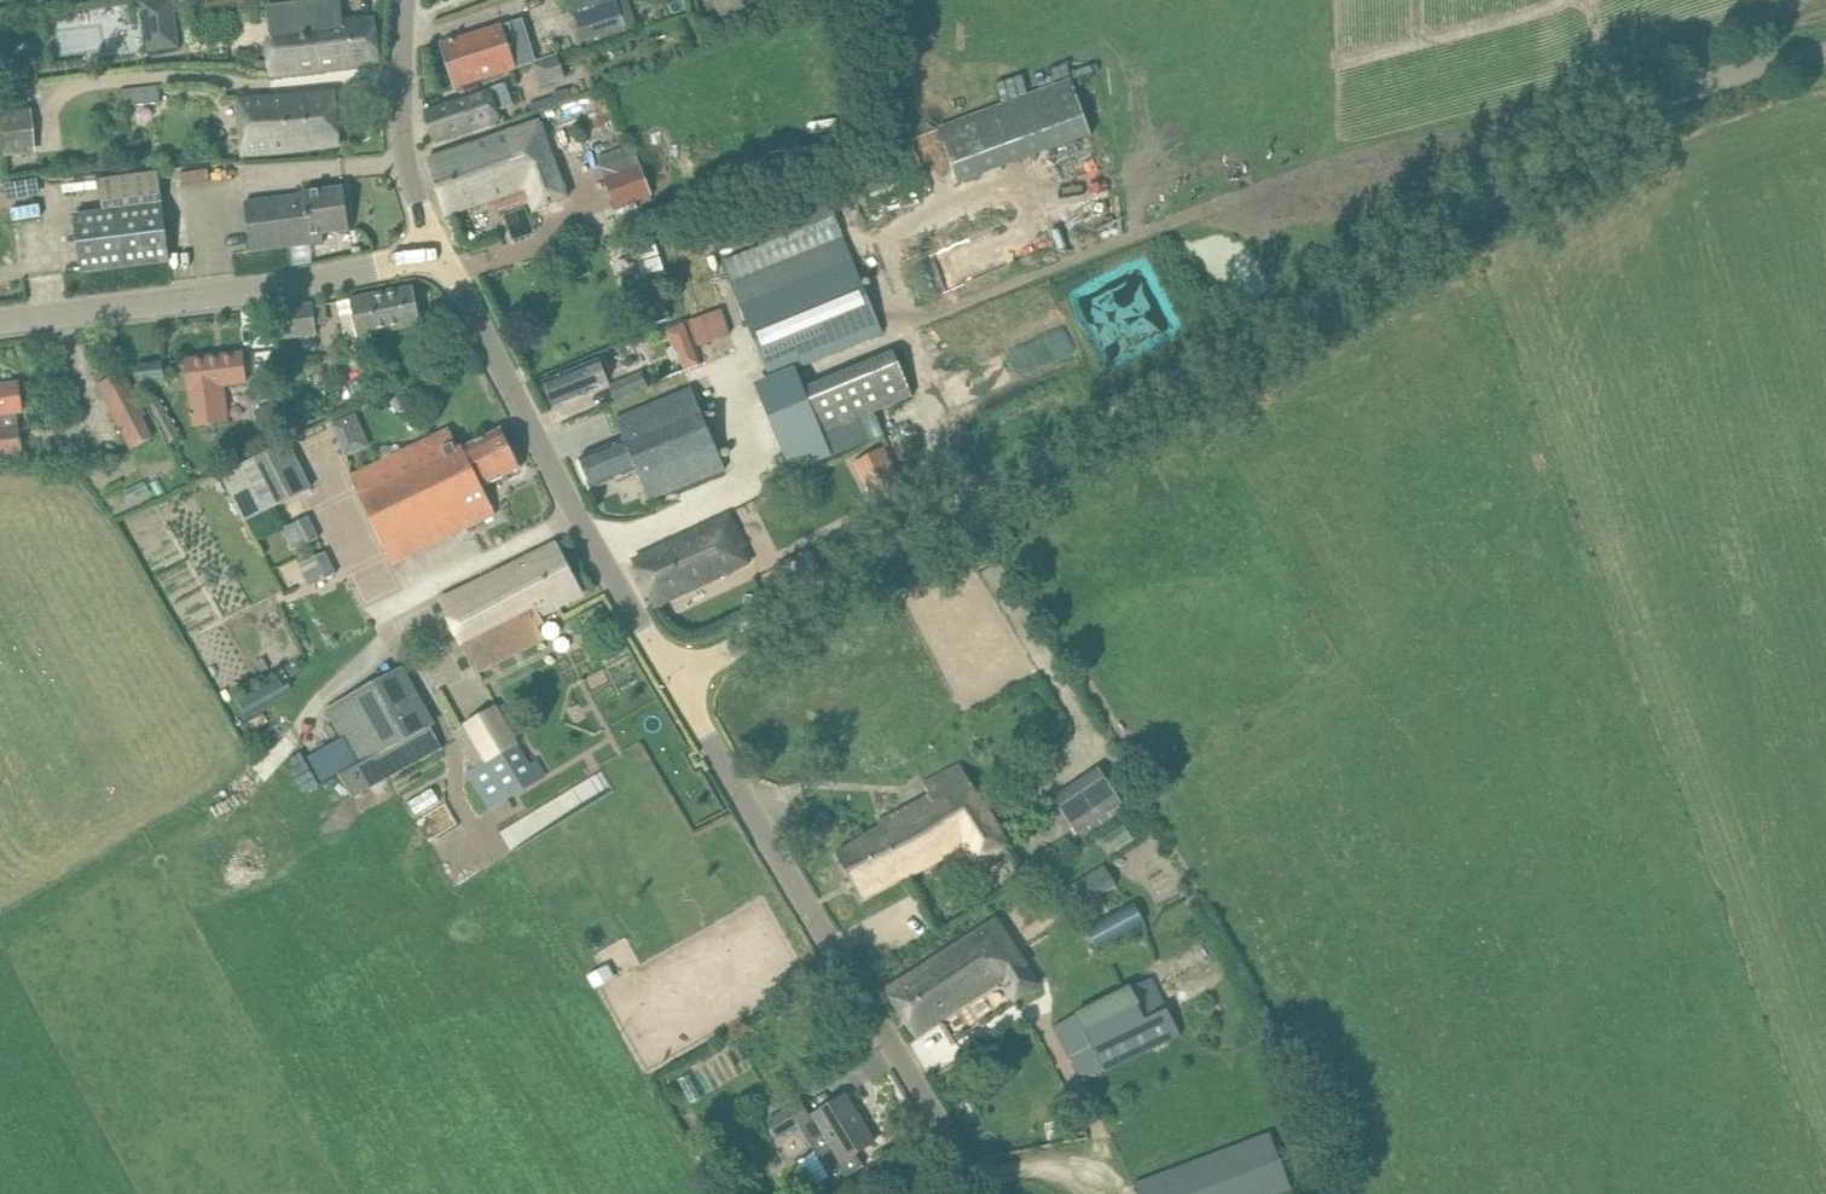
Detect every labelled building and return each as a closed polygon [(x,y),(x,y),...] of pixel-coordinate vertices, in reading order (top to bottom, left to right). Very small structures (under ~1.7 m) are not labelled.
[(356,66),(380,63),(374,18),(344,21),(341,0),(325,0),(270,7),(275,46),(264,47),(268,77),(356,66)] [(626,16),(621,0),(569,0),(579,31),(626,16)] [(181,50),(175,1),(143,5),(149,55),(181,50)] [(454,88),(477,81),(517,68),(503,25),(440,44),(454,88)] [(1071,81),(938,129),(957,183),(1091,135),(1071,81)] [(159,87),(120,91),(122,106),(161,102),(159,87)] [(243,154),(316,148),(340,146),(336,92),(239,100),(243,154)] [(433,142),(456,135),(500,121),(491,92),(463,101),(462,101),(424,112),(433,142)] [(0,155),(33,153),(31,108),(0,109),(0,152),(0,155)] [(534,209),(557,201),(568,197),(540,120),(427,159),(446,215),(495,199),(498,209),(531,197),(534,209)] [(617,209),(653,195),(635,147),(598,161),(617,209)] [(125,175),(129,208),(75,215),(83,273),(169,262),(158,171),(125,175)] [(742,303),(850,258),(821,186),(750,215),(760,241),(722,257),(742,303)] [(245,203),(248,227),(251,251),(311,244),(310,236),(350,230),(344,187),(305,192),(306,196),(245,203)] [(635,249),(642,272),(661,267),(654,243),(635,249)] [(769,377),(880,329),(850,258),(742,303),(739,304),(769,377)] [(664,290),(641,295),(638,280),(627,282),(635,326),(670,320),(664,290)] [(358,337),(421,324),(414,286),(350,299),(358,337)] [(281,308),(285,332),(285,337),(324,332),(319,302),(281,308)] [(684,322),(667,328),(672,343),(675,342),(684,366),(699,361),(684,322)] [(895,350),(746,410),(766,459),(914,398),(895,350)] [(186,359),(189,383),(192,410),(221,406),(219,387),(246,383),(242,352),(186,359)] [(554,407),(576,398),(592,392),(591,388),(608,381),(599,359),(543,381),(554,407)] [(139,383),(164,380),(162,362),(137,365),(139,383)] [(144,414),(122,371),(98,383),(130,448),(150,438),(140,416),(144,414)] [(642,372),(609,385),(616,400),(648,387),(642,372)] [(23,451),(19,414),(22,413),(18,382),(0,384),(0,454),(23,451)] [(649,500),(672,491),(724,469),(690,387),(615,419),(624,440),(579,458),(592,489),(637,470),(649,500)] [(283,433),(272,404),(254,411),(265,440),(283,433)] [(343,455),(367,445),(354,413),(331,422),(343,455)] [(471,464),(509,445),(501,428),(459,448),(449,428),(428,439),(349,477),(371,521),(432,491),(428,483),(441,477),(443,479),(472,465),(471,464)] [(521,468),(509,445),(471,464),(472,465),(443,479),(441,477),(428,483),(432,491),(371,521),(393,564),(474,525),(496,514),(482,487),(521,468)] [(311,488),(289,447),(226,480),(248,521),(311,488)] [(875,453),(866,457),(889,500),(890,500),(904,492),(906,491),(883,448),(875,453)] [(633,560),(655,606),(748,563),(741,548),(746,546),(731,513),(633,560)] [(319,539),(309,517),(283,529),(294,551),(319,539)] [(557,543),(536,554),(431,608),(436,618),(444,614),(476,675),(523,651),(544,639),(538,626),(544,623),(540,615),(583,593),(557,543)] [(311,586),(336,574),(327,554),(301,565),(311,586)] [(242,706),(283,692),(276,673),(235,688),(242,706)] [(357,765),(340,775),(352,797),(442,747),(401,673),(329,713),(357,765)] [(472,768),(495,807),(548,776),(539,760),(532,764),(496,703),(455,727),(477,765),(472,768)] [(863,898),(884,886),(907,874),(908,876),(966,845),(976,864),(1004,849),(959,766),(924,785),(930,796),(879,822),(882,826),(838,854),(863,898)] [(1077,832),(1120,803),(1103,778),(1060,807),(1077,832)] [(1075,886),(1085,902),(1119,882),(1109,865),(1075,886)] [(1087,926),(1099,949),(1148,924),(1136,901),(1087,926)] [(906,977),(885,990),(915,1036),(929,1027),(942,1018),(956,1009),(1004,978),(1016,998),(1038,983),(996,919),(906,977)] [(1128,988),(1077,1015),(1106,1070),(1179,1031),(1150,976),(1128,988)] [(1085,1081),(1106,1070),(1077,1015),(1056,1026),(1085,1081)] [(834,1184),(843,1179),(864,1166),(856,1154),(874,1143),(845,1096),(809,1118),(800,1102),(769,1121),(779,1138),(799,1125),(834,1184)] [(1290,1187),(1269,1132),(1134,1184),(1138,1193),(1273,1193),(1290,1187)] [(697,1145),(709,1167),(718,1162),(706,1140),(697,1145)]
